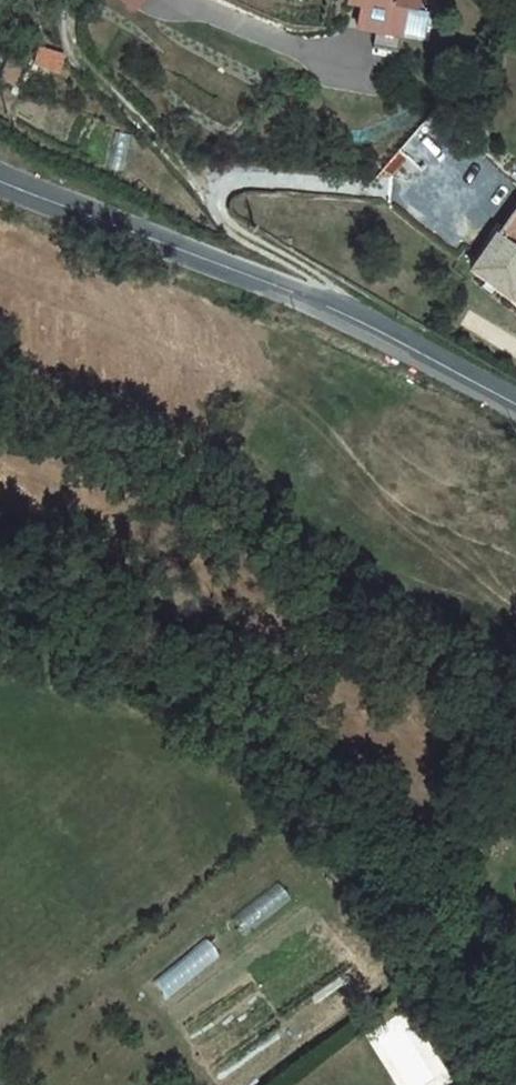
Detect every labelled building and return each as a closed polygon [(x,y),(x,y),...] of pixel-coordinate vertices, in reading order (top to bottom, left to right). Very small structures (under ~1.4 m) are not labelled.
[(135,14),(147,0),(119,0),(135,14)] [(363,1),(358,27),(377,30),(378,24),(402,28),(403,21),(422,24),(432,25),(434,12),(416,9),(417,0),(358,0),(363,1)] [(422,24),(403,21),(402,28),(401,35),(420,38),(422,24)] [(64,56),(40,50),(35,66),(59,72),(64,56)] [(498,236),(515,248),(515,211),(498,236)] [(498,236),(473,273),(512,302),(515,296),(515,248),(498,236)]
